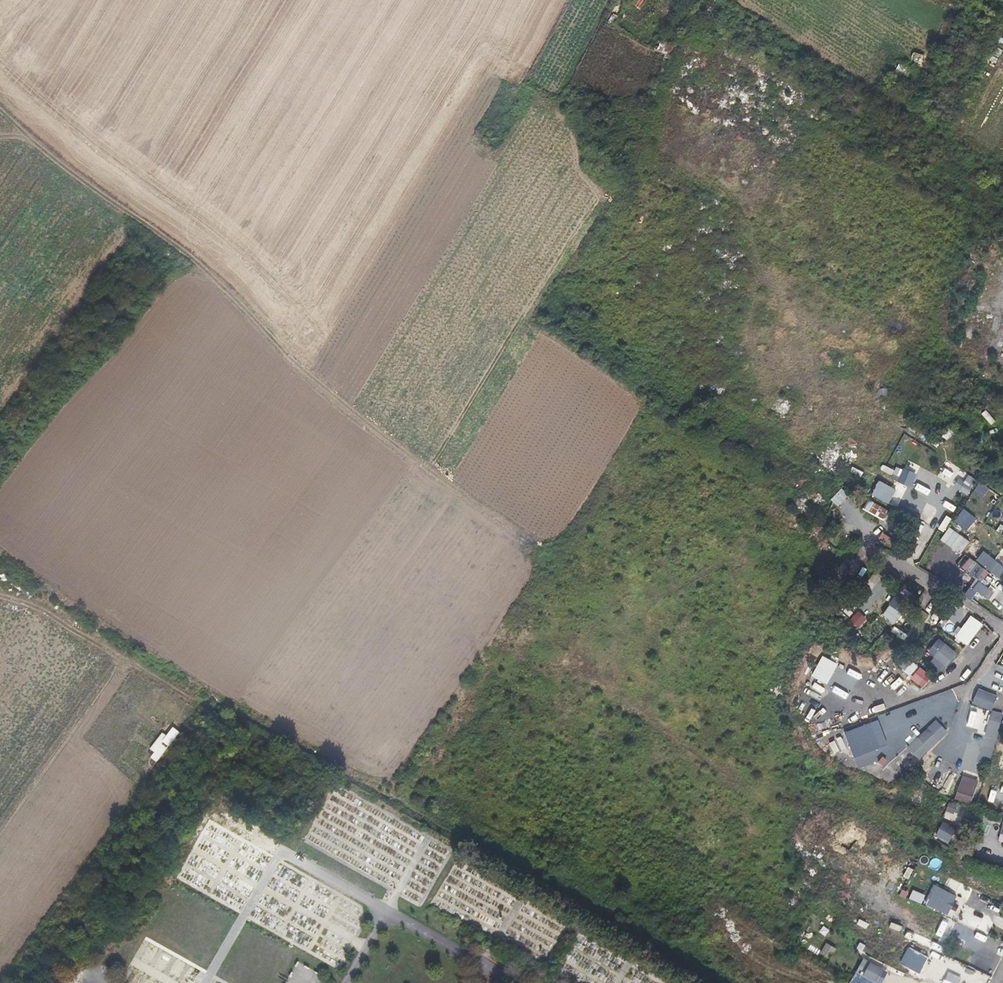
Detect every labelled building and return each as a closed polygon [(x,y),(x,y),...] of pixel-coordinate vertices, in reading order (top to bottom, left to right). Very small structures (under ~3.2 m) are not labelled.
[(645,0),(636,0),(633,6),(641,10),(645,0)] [(89,160),(86,164),(84,167),(100,179),(105,173),(89,160)] [(879,383),(876,390),(885,394),(888,388),(879,383)] [(946,440),(953,433),(948,428),(941,434),(946,440)] [(829,466),(840,443),(829,437),(818,461),(829,466)] [(964,472),(965,472),(947,460),(937,475),(967,495),(976,480),(964,472)] [(889,463),(884,477),(909,488),(915,474),(889,463)] [(887,504),(895,489),(877,480),(870,494),(887,504)] [(916,483),(913,488),(928,496),(931,490),(916,483)] [(838,506),(847,494),(840,488),(830,500),(838,506)] [(908,493),(901,508),(920,516),(927,501),(908,493)] [(866,500),(862,510),(884,520),(888,510),(866,500)] [(985,501),(980,513),(987,516),(992,504),(985,501)] [(953,521),(974,537),(984,524),(963,508),(953,521)] [(917,541),(924,527),(917,523),(910,537),(917,541)] [(965,552),(975,559),(982,548),(972,541),(965,552)] [(1002,583),(1002,567),(982,551),(974,560),(1002,583)] [(969,556),(960,566),(973,578),(982,569),(969,556)] [(894,622),(907,603),(895,594),(881,614),(894,622)] [(857,610),(848,620),(857,628),(866,619),(857,610)] [(903,630),(910,633),(913,627),(920,630),(926,616),(913,610),(903,630)] [(965,645),(974,632),(963,624),(954,637),(965,645)] [(953,636),(956,630),(947,626),(944,632),(953,636)] [(937,637),(925,651),(944,667),(956,653),(937,637)] [(819,655),(809,676),(825,683),(835,662),(819,655)] [(902,671),(918,682),(925,672),(910,660),(902,671)] [(840,662),(838,667),(853,674),(855,669),(840,662)] [(956,684),(967,677),(965,672),(953,678),(956,684)] [(990,711),(996,695),(976,688),(970,703),(990,711)] [(977,708),(970,728),(982,733),(990,713),(977,708)] [(995,739),(1002,715),(1002,714),(991,710),(983,736),(995,739)] [(917,760),(947,732),(935,719),(905,746),(917,760)] [(995,749),(991,765),(998,766),(1001,751),(995,749)] [(947,793),(956,774),(947,770),(938,789),(947,793)] [(960,774),(953,802),(971,805),(977,778),(960,774)] [(934,836),(949,843),(960,818),(944,811),(934,836)] [(987,812),(986,819),(1000,822),(1001,815),(987,812)] [(906,886),(912,869),(905,866),(898,883),(906,886)] [(947,916),(956,895),(932,884),(923,905),(947,916)] [(903,934),(906,929),(895,924),(893,929),(903,934)] [(820,954),(830,959),(835,947),(825,943),(820,954)] [(919,973),(927,957),(906,947),(898,963),(919,973)] [(853,973),(873,982),(880,982),(887,970),(862,957),(853,973)]
